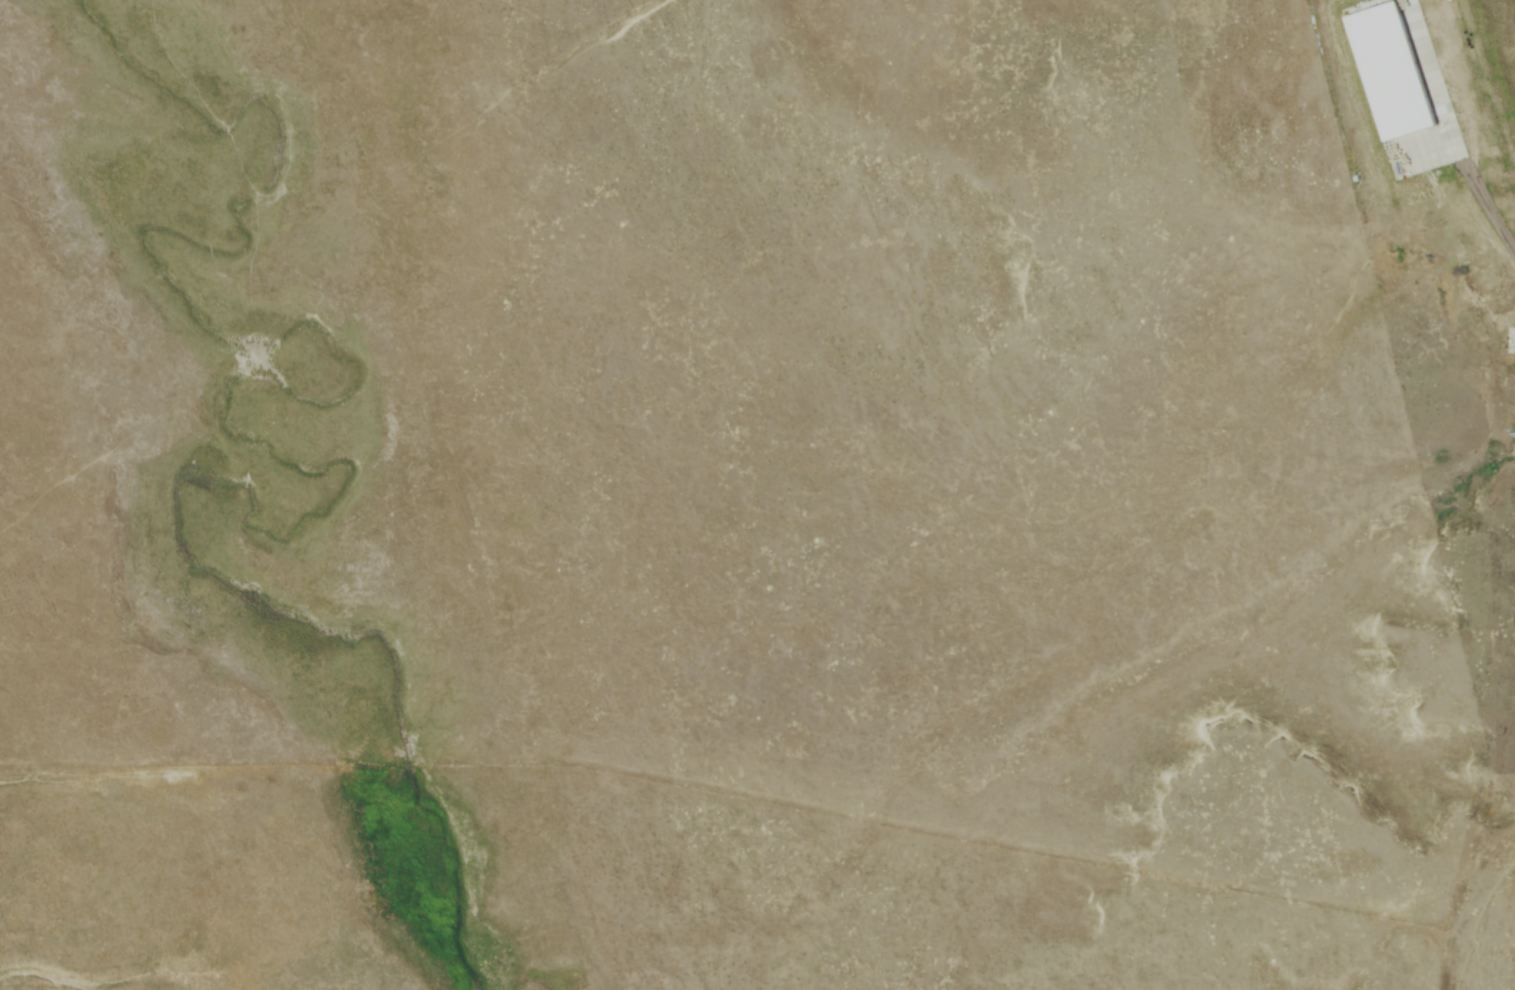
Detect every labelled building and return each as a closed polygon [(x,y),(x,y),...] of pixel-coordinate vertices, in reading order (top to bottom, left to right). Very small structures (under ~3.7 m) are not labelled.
[(1348,14),(1394,0),(1402,0),(1439,124),(1386,140),(1348,14)]
